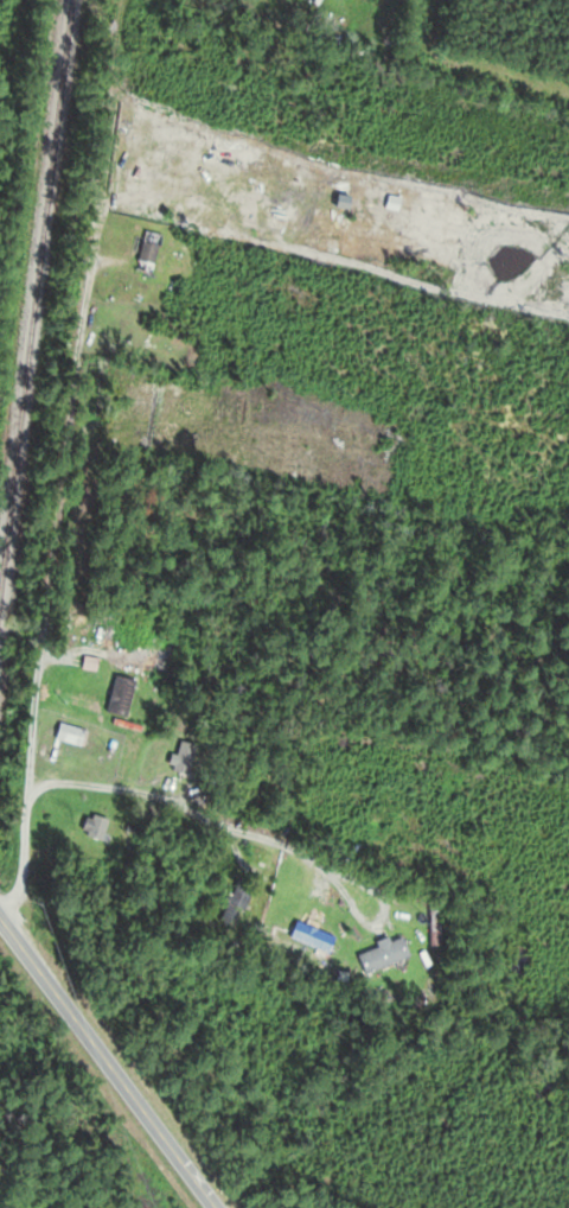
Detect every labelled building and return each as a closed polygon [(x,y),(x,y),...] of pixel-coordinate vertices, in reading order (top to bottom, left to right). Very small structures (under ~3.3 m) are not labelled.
[(130,270),(147,275),(160,237),(143,232),(130,270)] [(134,683),(112,677),(102,713),(123,719),(134,683)] [(85,733),(56,725),(51,740),(80,749),(85,733)] [(185,777),(192,747),(177,743),(170,774),(185,777)] [(99,843),(106,823),(89,817),(82,837),(99,843)] [(214,922),(230,931),(252,890),(237,881),(214,922)] [(276,932),(322,950),(326,940),(280,922),(276,932)] [(354,953),(362,975),(407,959),(399,937),(354,953)]
